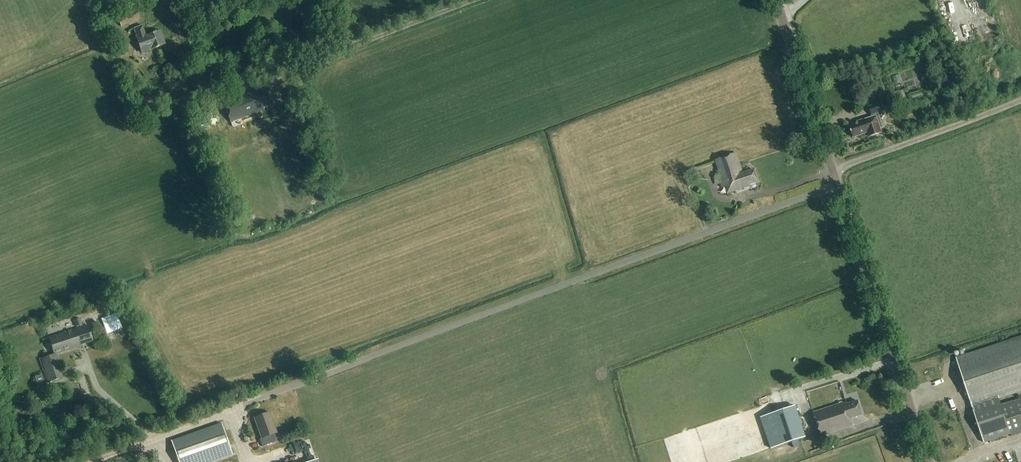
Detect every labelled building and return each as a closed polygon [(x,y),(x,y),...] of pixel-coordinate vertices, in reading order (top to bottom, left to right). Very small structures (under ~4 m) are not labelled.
[(117,17),(120,28),(139,21),(136,10),(117,17)] [(145,34),(142,26),(134,29),(137,37),(143,54),(165,45),(160,31),(146,36),(145,34)] [(196,82),(206,78),(202,67),(191,71),(196,82)] [(941,91),(950,88),(948,83),(939,85),(941,91)] [(256,91),(223,103),(230,122),(264,110),(263,108),(274,104),(268,89),(257,93),(256,91)] [(889,105),(903,100),(899,90),(886,95),(889,105)] [(857,123),(849,126),(853,138),(868,133),(870,137),(881,133),(879,125),(882,124),(879,116),(878,113),(886,111),(883,103),(869,108),(871,115),(872,118),(865,120),(864,120),(857,122),(857,123)] [(208,108),(191,116),(196,125),(212,117),(208,108)] [(715,160),(718,171),(716,172),(722,188),(724,187),(727,194),(758,184),(753,170),(743,174),(736,153),(715,160)] [(81,318),(74,321),(76,328),(83,325),(81,318)] [(88,325),(49,337),(54,354),(43,358),(47,370),(44,371),(48,383),(62,378),(54,354),(81,346),(81,344),(93,340),(88,325)] [(957,360),(968,394),(971,405),(984,443),(1020,431),(1020,400),(1001,407),(998,398),(1020,390),(1020,339),(957,360)] [(97,410),(94,399),(83,402),(89,418),(97,416),(95,411),(97,410)] [(862,416),(857,401),(850,404),(850,403),(847,404),(846,402),(814,413),(822,436),(854,426),(851,419),(862,416)] [(795,406),(761,417),(771,449),(806,438),(795,406)] [(277,433),(269,413),(254,418),(261,438),(259,438),(262,447),(277,442),(275,434),(277,433)] [(232,454),(222,424),(171,442),(178,461),(210,461),(232,454)]
